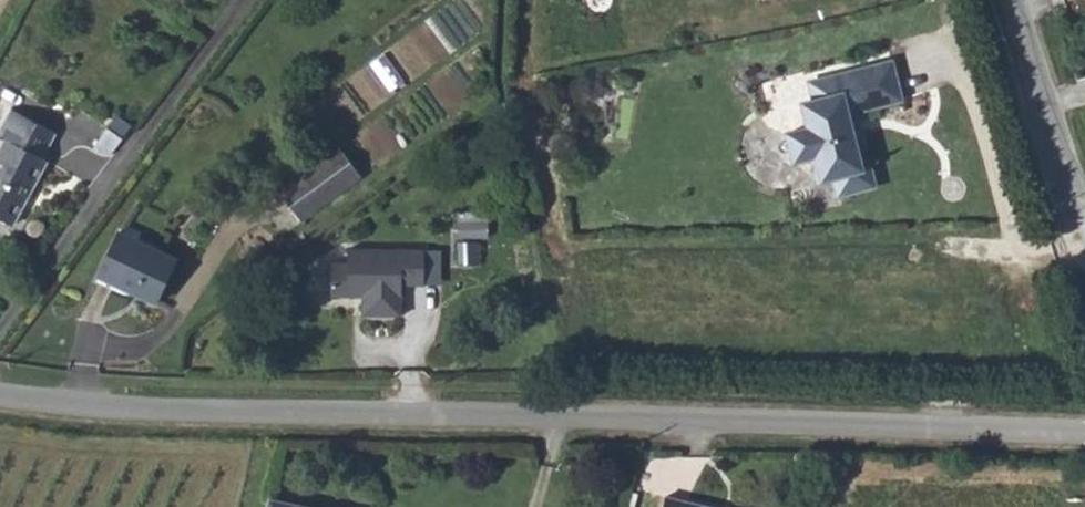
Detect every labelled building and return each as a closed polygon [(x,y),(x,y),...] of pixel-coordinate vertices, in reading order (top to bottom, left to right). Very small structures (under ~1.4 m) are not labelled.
[(411,32),(434,62),(453,46),(430,17),(411,32)] [(852,109),(899,98),(889,60),(813,80),(817,97),(812,99),(817,116),(805,119),(807,127),(814,153),(815,161),(827,158),(832,174),(837,173),(841,192),(872,184),(867,164),(859,166),(848,121),(855,120),(852,109)] [(817,97),(813,80),(807,81),(812,99),(817,97)] [(817,116),(812,99),(801,102),(805,119),(817,116)] [(0,146),(0,218),(11,225),(45,161),(40,158),(55,133),(18,113),(0,146)] [(112,125),(127,135),(135,125),(120,115),(112,125)] [(112,150),(117,149),(127,135),(112,125),(110,128),(97,146),(102,149),(107,150),(112,150)] [(814,153),(807,127),(786,132),(792,159),(814,153)] [(305,220),(365,173),(343,142),(304,173),(282,189),(305,220)] [(827,158),(815,161),(820,177),(832,174),(827,158)] [(837,173),(832,174),(836,193),(841,192),(837,173)] [(154,303),(175,258),(117,230),(95,274),(154,303)] [(458,261),(473,262),(473,241),(460,241),(458,261)] [(348,275),(330,277),(329,324),(359,324),(360,309),(400,309),(401,282),(427,282),(425,246),(402,246),(373,245),(372,258),(348,259),(348,275)] [(660,506),(711,506),(663,495),(660,506)] [(270,498),(268,506),(310,506),(270,498)]
